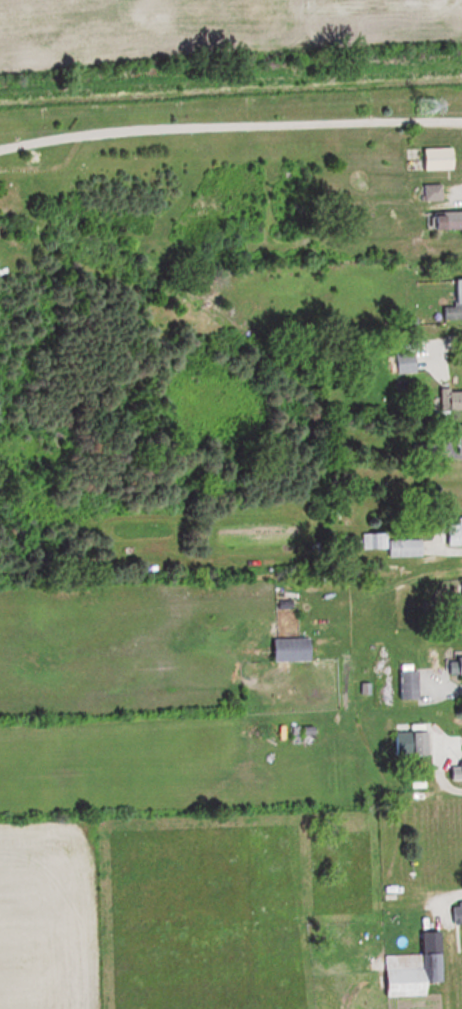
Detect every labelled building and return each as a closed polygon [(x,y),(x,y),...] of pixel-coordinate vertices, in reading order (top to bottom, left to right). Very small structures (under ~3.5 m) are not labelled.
[(427,147),(427,170),(457,170),(457,147),(427,147)] [(444,185),(426,185),(426,200),(444,200),(444,185)] [(438,211),(438,229),(461,229),(461,211),(438,211)] [(456,279),(457,305),(444,306),(444,320),(461,319),(461,278),(456,279)] [(418,353),(396,353),(396,373),(418,373),(418,353)] [(436,389),(436,409),(461,409),(461,389),(436,389)] [(448,522),(448,544),(461,544),(461,522),(448,522)] [(389,538),(389,532),(363,532),(364,548),(391,548),(391,556),(425,555),(425,538),(389,538)] [(315,661),(315,638),(278,638),(278,661),(315,661)] [(451,654),(451,675),(461,675),(461,654),(451,654)] [(400,671),(400,700),(422,700),(422,671),(400,671)] [(396,731),(396,756),(433,756),(433,731),(396,731)] [(454,761),(454,781),(461,781),(461,761),(454,761)] [(454,922),(461,921),(461,902),(454,902),(454,922)] [(388,955),(390,997),(432,995),(431,954),(388,955)]
